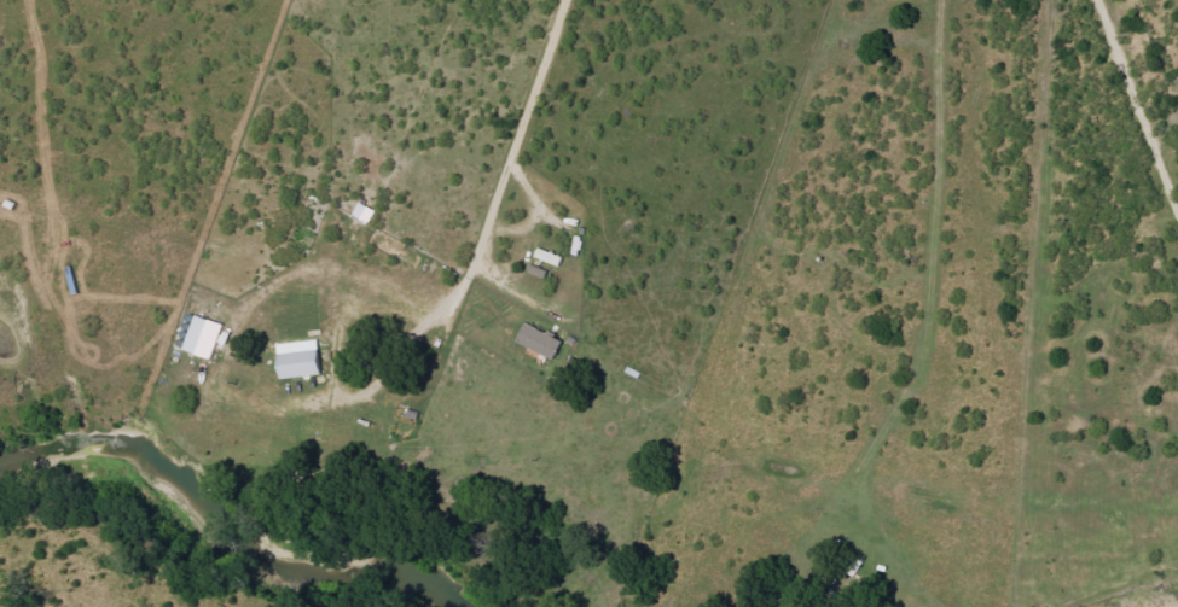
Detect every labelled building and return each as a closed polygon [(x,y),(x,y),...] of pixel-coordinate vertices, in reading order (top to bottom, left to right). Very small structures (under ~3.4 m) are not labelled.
[(187,350),(216,359),(227,324),(199,315),(187,350)] [(558,360),(567,341),(530,322),(520,342),(558,360)] [(326,376),(325,350),(282,352),(283,378),(326,376)]
